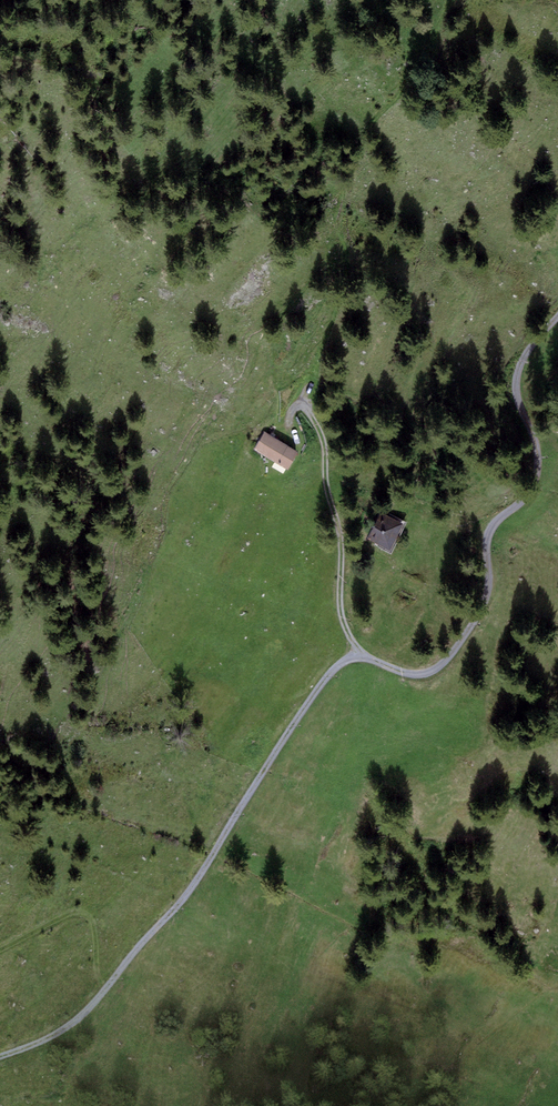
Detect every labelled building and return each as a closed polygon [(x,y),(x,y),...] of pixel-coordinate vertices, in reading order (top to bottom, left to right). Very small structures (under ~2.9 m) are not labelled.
[(265,432),(255,449),(288,469),(298,452),(265,432)] [(382,512),(368,539),(390,551),(404,524),(382,512)]
